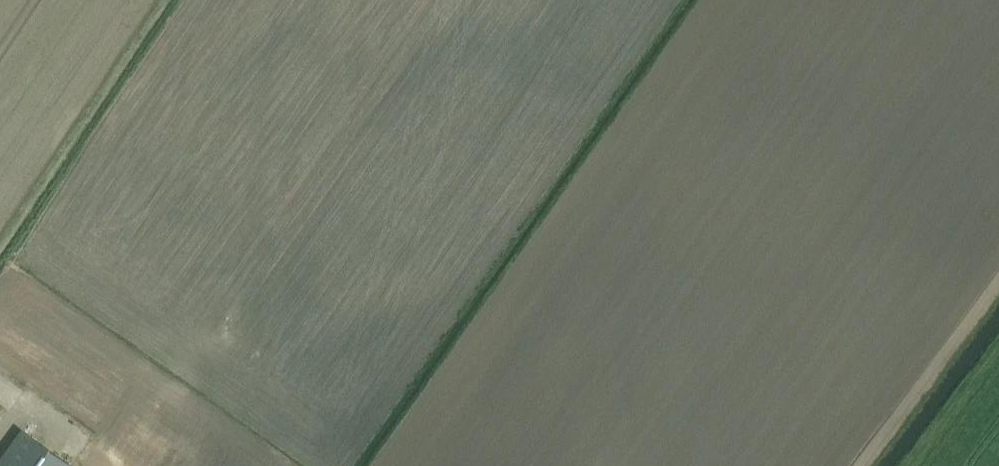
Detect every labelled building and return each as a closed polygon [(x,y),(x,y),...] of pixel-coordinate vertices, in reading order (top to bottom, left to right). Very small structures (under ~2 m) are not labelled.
[(22,429),(0,459),(0,465),(72,465),(22,429)]
